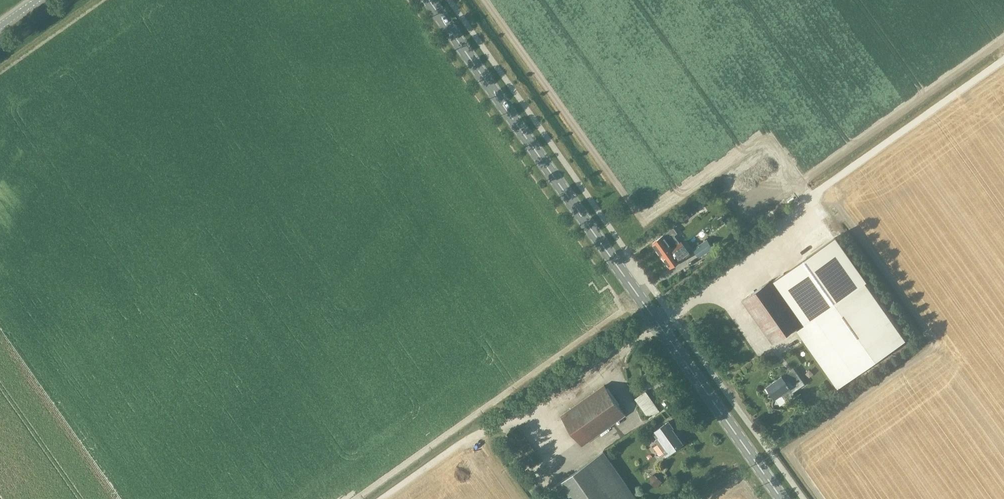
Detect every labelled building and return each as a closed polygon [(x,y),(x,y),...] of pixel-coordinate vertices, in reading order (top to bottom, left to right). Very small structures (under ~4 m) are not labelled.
[(685,210),(674,218),(678,225),(690,217),(685,210)] [(661,255),(679,243),(674,234),(677,232),(674,228),(652,242),(661,255)] [(805,323),(865,281),(833,236),(773,279),(805,323)] [(700,257),(713,248),(707,239),(694,249),(700,257)] [(690,254),(686,248),(681,241),(679,243),(661,255),(670,268),(690,254)] [(773,343),(802,322),(772,279),(742,300),(773,343)] [(805,323),(797,329),(838,387),(905,339),(904,337),(907,335),(869,283),(867,284),(865,281),(805,323)] [(781,376),(766,386),(774,398),(788,388),(791,393),(804,384),(796,371),(784,379),(781,376)] [(582,445),(625,414),(604,385),(561,415),(582,445)] [(649,418),(660,411),(646,391),(635,398),(649,418)] [(666,455),(683,443),(672,428),(673,427),(669,421),(656,430),(656,431),(653,433),(657,438),(655,440),(666,455)] [(603,451),(545,492),(550,498),(637,498),(603,451)] [(646,475),(653,482),(659,476),(652,469),(646,475)]
